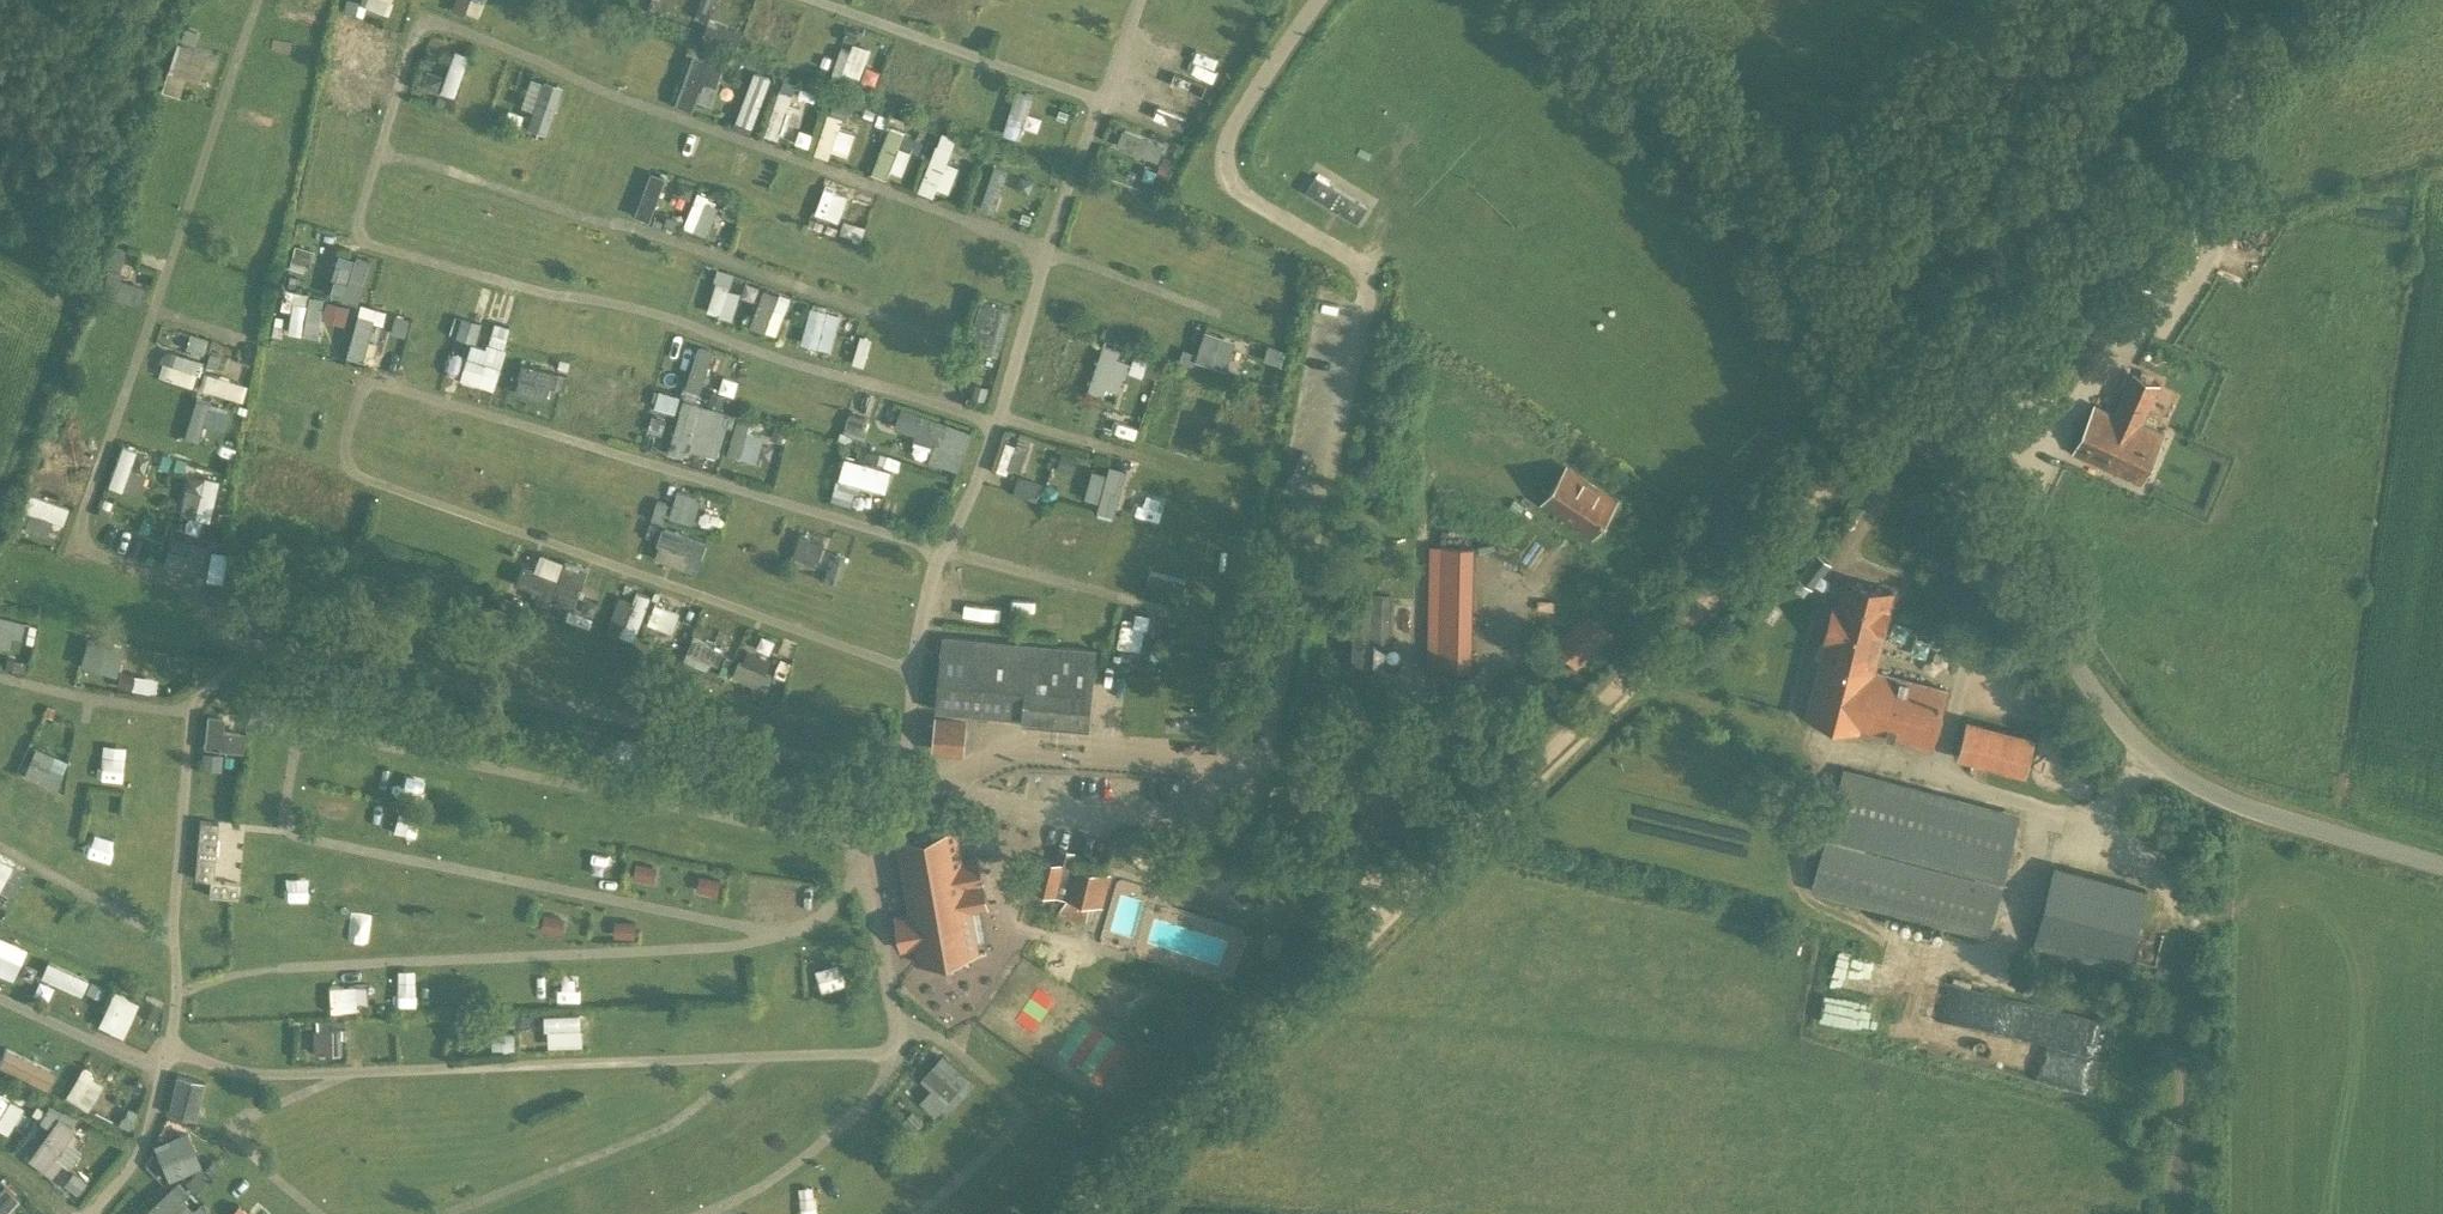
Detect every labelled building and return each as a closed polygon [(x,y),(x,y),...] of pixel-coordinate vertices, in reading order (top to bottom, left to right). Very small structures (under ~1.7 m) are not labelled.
[(361,1),(392,13),(396,0),(362,0),(361,1)] [(455,7),(482,17),(489,0),(458,0),(455,7)] [(698,11),(712,18),(720,0),(703,0),(698,11)] [(710,17),(706,35),(742,43),(746,25),(710,17)] [(376,36),(378,21),(358,18),(356,34),(376,36)] [(183,38),(200,44),(204,30),(188,25),(183,38)] [(218,69),(223,52),(180,41),(166,89),(185,94),(190,77),(203,81),(208,66),(218,69)] [(872,48),(844,42),(837,74),(865,80),(872,48)] [(459,94),(473,53),(458,47),(443,89),(459,94)] [(703,98),(716,102),(730,62),(698,51),(681,104),(699,110),(703,98)] [(742,122),(761,127),(773,73),(754,69),(742,122)] [(1165,94),(1194,104),(1201,82),(1173,72),(1165,94)] [(530,125),(551,132),(567,85),(535,73),(524,106),(535,109),(530,125)] [(769,134),(784,138),(798,93),(782,89),(769,134)] [(1018,90),(1007,131),(1026,136),(1038,95),(1018,90)] [(854,155),(858,131),(844,128),(847,115),(831,112),(823,149),(854,155)] [(907,172),(915,150),(903,145),(908,129),(893,124),(875,171),(891,177),(895,167),(907,172)] [(1164,159),(1171,142),(1131,126),(1124,144),(1164,159)] [(946,129),(922,189),(938,195),(942,185),(953,190),(963,165),(951,160),(961,135),(946,129)] [(1000,210),(1013,170),(996,165),(984,205),(1000,210)] [(653,169),(642,215),(658,219),(670,173),(653,169)] [(1367,206),(1316,175),(1306,191),(1357,222),(1367,206)] [(824,216),(849,216),(849,191),(825,190),(824,216)] [(711,235),(725,203),(701,193),(687,225),(711,235)] [(365,301),(375,258),(343,251),(333,294),(365,301)] [(735,284),(737,270),(721,267),(718,281),(735,284)] [(147,305),(153,284),(122,276),(116,296),(147,305)] [(737,317),(744,291),(718,283),(710,309),(737,317)] [(754,325),(783,333),(795,293),(766,285),(754,325)] [(330,299),(326,318),(349,323),(353,303),(330,299)] [(376,319),(388,322),(391,308),(363,302),(352,355),(368,359),(376,319)] [(979,343),(1002,351),(1016,310),(993,302),(979,343)] [(805,341),(836,350),(847,312),(816,303),(805,341)] [(464,314),(458,335),(479,341),(485,320),(464,314)] [(323,321),(302,318),(301,333),(321,335),(323,321)] [(492,339),(507,345),(513,326),(499,321),(492,339)] [(1210,328),(1200,359),(1233,369),(1243,337),(1210,328)] [(207,354),(213,338),(195,331),(189,347),(207,354)] [(464,377),(498,387),(509,348),(475,338),(464,377)] [(1112,384),(1125,388),(1134,361),(1121,357),(1124,347),(1107,342),(1093,387),(1110,392),(1112,384)] [(688,390),(703,395),(718,349),(703,344),(688,390)] [(198,383),(203,355),(167,349),(162,377),(198,383)] [(1135,370),(1163,376),(1167,358),(1139,352),(1135,370)] [(519,391),(549,396),(551,384),(566,386),(569,369),(524,362),(519,391)] [(208,369),(203,386),(245,399),(251,382),(208,369)] [(2074,452),(2142,482),(2163,435),(2141,425),(2160,383),(2132,371),(2114,413),(2095,405),(2074,452)] [(722,374),(719,388),(736,392),(740,378),(722,374)] [(1048,405),(1052,389),(1037,384),(1032,400),(1048,405)] [(662,388),(657,405),(680,410),(684,393),(662,388)] [(209,422),(228,428),(234,407),(199,396),(187,434),(204,439),(209,422)] [(687,397),(674,446),(722,459),(736,410),(687,397)] [(904,406),(898,428),(939,439),(933,460),(965,469),(977,426),(904,406)] [(854,413),(849,432),(870,437),(875,418),(854,413)] [(763,460),(769,435),(753,431),(755,421),(740,417),(731,452),(763,460)] [(1029,470),(1034,432),(1023,431),(1022,443),(1007,441),(1003,467),(1029,470)] [(127,443),(111,483),(142,495),(157,454),(127,443)] [(853,444),(850,455),(882,463),(885,452),(853,444)] [(1062,466),(1076,470),(1080,454),(1066,450),(1062,466)] [(837,498),(858,504),(865,482),(891,491),(898,470),(850,455),(837,498)] [(1113,473),(1097,468),(1089,496),(1104,500),(1102,508),(1120,513),(1133,466),(1116,462),(1113,473)] [(183,512),(214,519),(225,470),(194,463),(183,512)] [(1544,502),(1593,535),(1616,501),(1567,468),(1544,502)] [(1022,474),(1017,491),(1043,498),(1048,481),(1022,474)] [(683,487),(673,513),(697,522),(707,496),(683,487)] [(1145,490),(1139,511),(1164,517),(1169,497),(1145,490)] [(52,536),(56,519),(68,522),(73,503),(35,493),(26,529),(52,536)] [(661,499),(657,516),(670,519),(675,502),(661,499)] [(662,541),(668,525),(654,520),(648,536),(662,541)] [(659,554),(703,570),(714,541),(670,525),(659,554)] [(848,555),(829,547),(832,541),(805,531),(794,561),(839,578),(848,555)] [(177,532),(167,562),(202,574),(212,544),(177,532)] [(1429,545),(1427,667),(1472,668),(1474,546),(1429,545)] [(228,581),(232,551),(216,549),(212,578),(228,581)] [(1807,563),(1821,575),(1830,562),(1816,551),(1807,563)] [(542,554),(540,570),(563,574),(565,558),(542,554)] [(600,600),(583,596),(591,565),(564,558),(554,601),(597,611),(600,600)] [(1187,593),(1191,580),(1155,568),(1151,582),(1187,593)] [(1826,642),(1822,657),(1872,670),(1893,591),(1846,579),(1839,604),(1835,603),(1824,641),(1826,642)] [(616,632),(641,639),(654,593),(629,586),(616,632)] [(661,601),(653,621),(677,631),(685,612),(661,601)] [(1131,608),(1127,619),(1149,627),(1154,616),(1131,608)] [(25,647),(32,620),(0,612),(0,641),(25,647)] [(1588,614),(1556,646),(1577,667),(1611,636),(1588,614)] [(1120,644),(1145,651),(1151,628),(1126,622),(1120,644)] [(85,665),(124,674),(131,646),(91,637),(85,665)] [(1095,651),(944,638),(938,709),(1089,722),(1095,651)] [(1872,670),(1822,657),(1806,716),(1858,730),(1859,727),(1931,746),(1946,690),(1872,670)] [(123,687),(161,690),(162,674),(124,672),(123,687)] [(207,745),(247,751),(251,730),(227,726),(229,715),(212,712),(207,745)] [(974,714),(941,714),(941,752),(974,752),(974,714)] [(1957,758),(2025,775),(2035,735),(1968,719),(1957,758)] [(65,786),(72,756),(36,747),(28,777),(65,786)] [(226,768),(227,751),(206,750),(205,767),(226,768)] [(1843,774),(1812,885),(1986,932),(2017,820),(1843,774)] [(1332,819),(1329,828),(1338,831),(1341,822),(1332,819)] [(214,880),(218,822),(200,820),(195,879),(214,880)] [(379,821),(377,842),(396,845),(398,823),(379,821)] [(976,859),(962,861),(956,828),(897,839),(918,962),(977,952),(972,919),(986,916),(976,859)] [(17,895),(30,869),(0,855),(0,887),(17,895)] [(1027,888),(1062,897),(1060,906),(1088,913),(1091,904),(1104,907),(1110,874),(1036,855),(1027,888)] [(660,880),(662,864),(640,862),(638,877),(660,880)] [(705,873),(701,889),(722,894),(726,879),(705,873)] [(240,883),(210,880),(209,895),(238,898),(240,883)] [(2045,901),(2033,945),(2127,971),(2139,926),(2045,901)] [(546,929),(570,932),(572,915),(549,912),(546,929)] [(620,920),(619,935),(641,935),(641,920),(620,920)] [(1843,958),(1837,975),(1868,985),(1874,969),(1843,958)] [(86,993),(93,976),(51,960),(45,976),(86,993)] [(2117,1019),(1951,982),(1944,1013),(1954,1016),(1945,1055),(2101,1089),(2117,1019)] [(117,989),(101,1025),(127,1036),(143,1000),(117,989)] [(141,1010),(160,1018),(166,1004),(147,996),(141,1010)] [(589,1044),(587,1012),(550,1013),(551,1046),(589,1044)] [(318,1052),(347,1053),(347,1027),(318,1027),(318,1052)] [(368,1033),(369,1058),(380,1058),(380,1032),(368,1033)] [(52,1086),(60,1070),(10,1046),(2,1062),(52,1086)] [(924,1100),(942,1118),(979,1082),(950,1051),(925,1075),(937,1088),(924,1100)] [(87,1067),(68,1094),(90,1109),(109,1082),(87,1067)] [(167,1114),(197,1119),(206,1081),(176,1074),(167,1114)] [(0,1098),(0,1125),(10,1132),(28,1109),(5,1092),(0,1098)] [(62,1177),(82,1145),(71,1139),(79,1126),(61,1115),(33,1159),(62,1177)] [(172,1179),(206,1165),(192,1130),(158,1144),(172,1179)] [(196,1189),(214,1178),(207,1167),(189,1177),(196,1189)] [(82,1195),(91,1179),(75,1170),(66,1185),(82,1195)] [(190,1213),(191,1213),(206,1213),(190,1192),(192,1190),(185,1181),(140,1213),(189,1213),(190,1213)] [(24,1197),(8,1183),(0,1191),(0,1213),(9,1213),(24,1197)] [(233,1213),(256,1213),(241,1203),(233,1213)]
